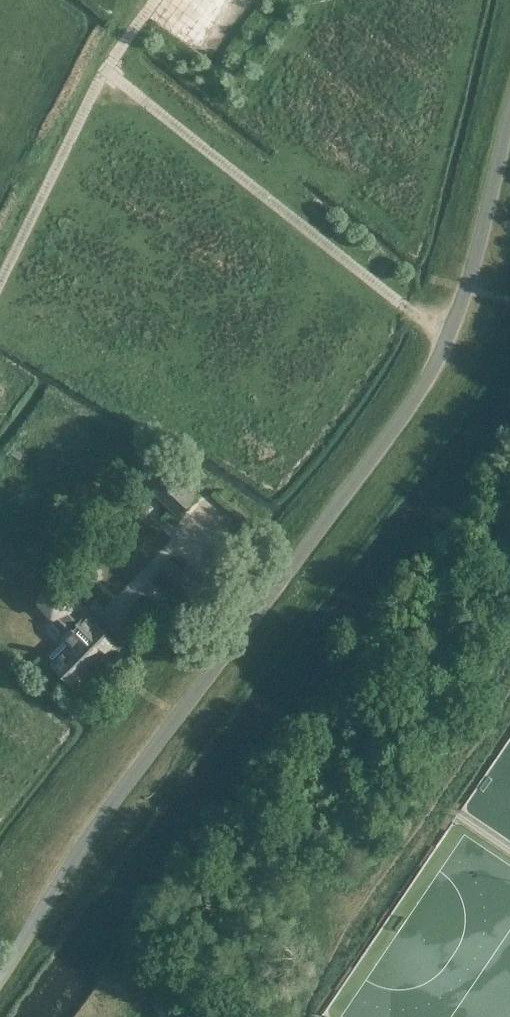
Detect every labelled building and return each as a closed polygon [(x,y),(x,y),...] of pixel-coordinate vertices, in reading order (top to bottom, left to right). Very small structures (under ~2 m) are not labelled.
[(149,486),(180,514),(195,497),(165,469),(149,486)] [(158,576),(187,602),(202,586),(173,560),(158,576)] [(42,601),(54,615),(56,615),(73,631),(66,638),(73,645),(66,653),(65,651),(61,656),(62,657),(55,664),(77,685),(117,643),(107,633),(113,627),(94,609),(81,623),(68,609),(71,608),(69,589),(51,585),(42,601)]
